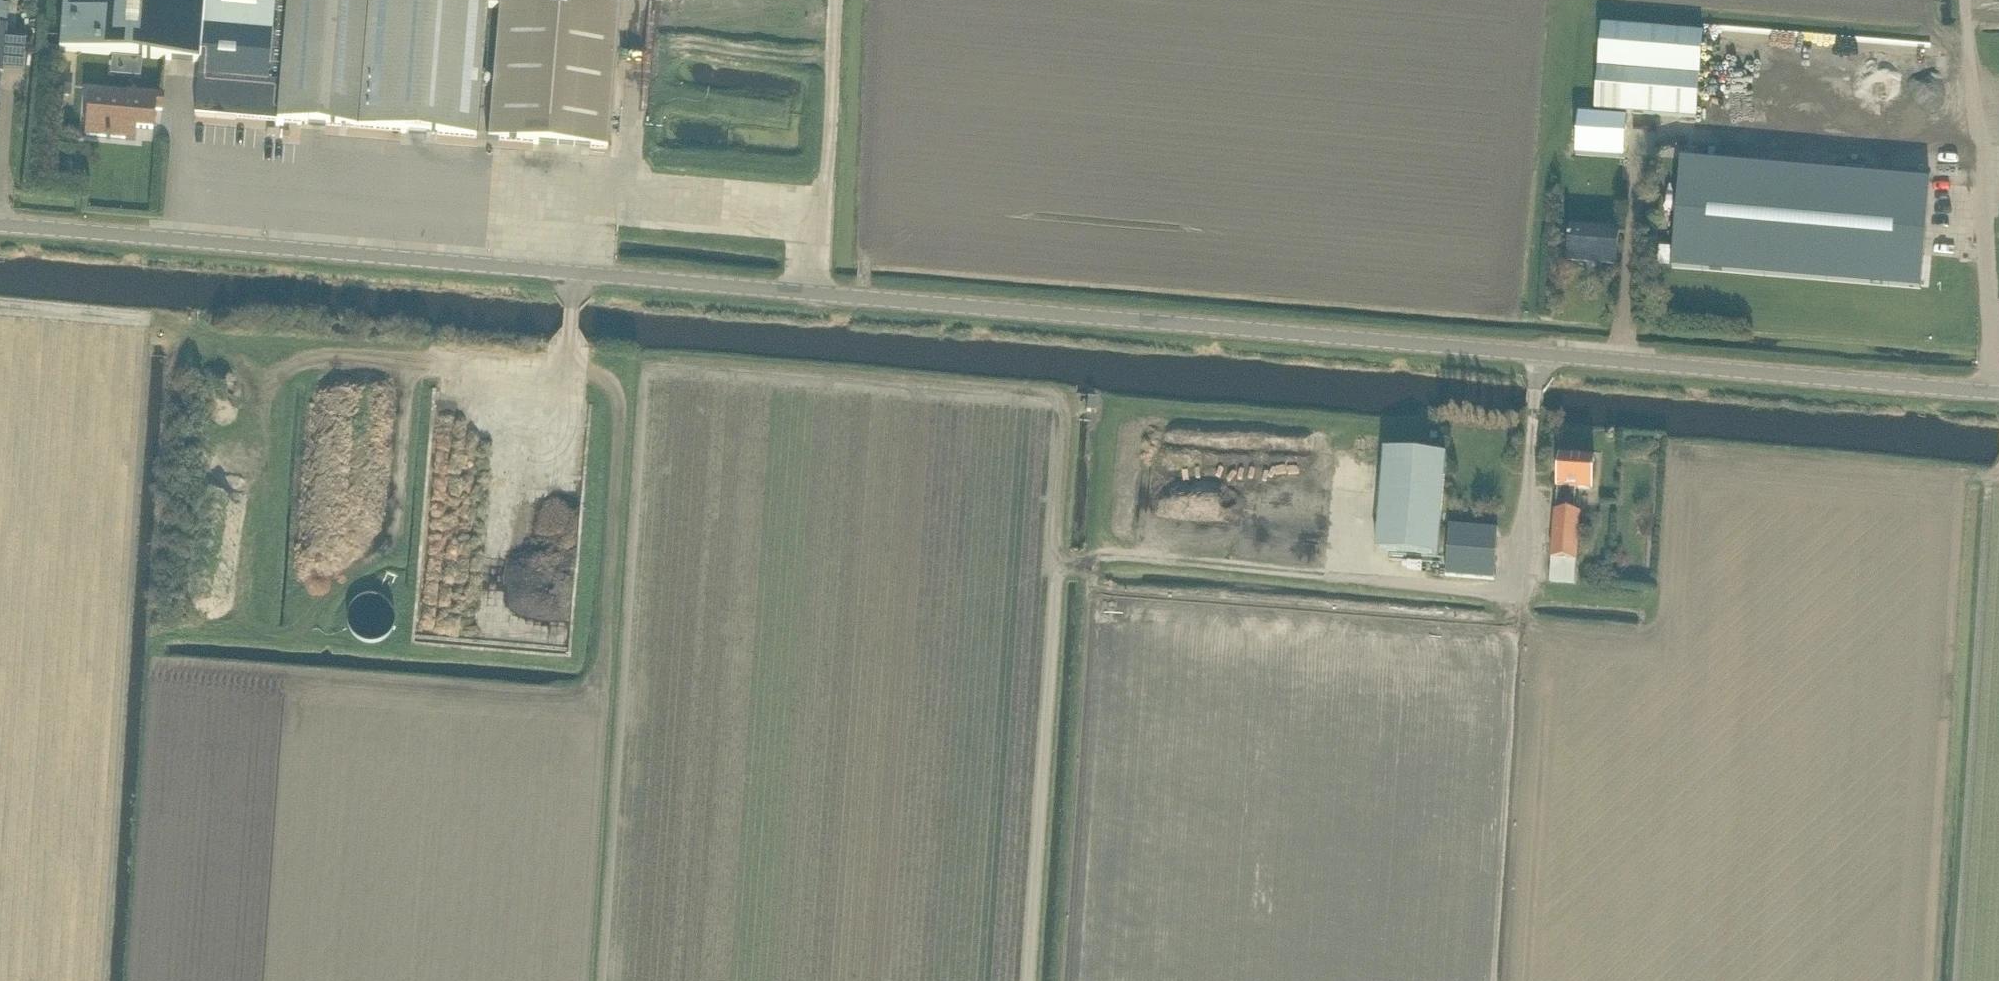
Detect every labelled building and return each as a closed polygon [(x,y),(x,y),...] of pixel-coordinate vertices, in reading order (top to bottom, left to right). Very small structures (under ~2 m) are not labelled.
[(60,51),(200,63),(199,77),(204,77),(203,91),(198,91),(196,115),(477,139),(488,12),(488,0),(65,0),(60,51)] [(623,0),(488,0),(488,12),(501,13),(491,143),(490,147),(610,157),(623,0)] [(1697,119),(1703,35),(1604,26),(1597,111),(1697,119)] [(74,66),(75,54),(56,53),(55,65),(74,66)] [(74,97),(76,73),(58,71),(56,95),(74,97)] [(161,112),(162,96),(127,94),(127,100),(89,97),(86,137),(125,140),(126,128),(152,130),(154,111),(161,112)] [(1624,160),(1628,118),(1578,114),(1575,156),(1624,160)] [(1922,290),(1931,183),(1682,161),(1673,269),(1922,290)] [(1617,265),(1620,233),(1572,229),(1569,261),(1617,265)] [(449,346),(448,357),(468,357),(468,347),(449,346)] [(1438,557),(1446,455),(1385,450),(1377,552),(1438,557)] [(1593,491),(1596,459),(1561,456),(1558,488),(1552,561),(1577,563),(1581,515),(1575,514),(1577,490),(1593,491)] [(1494,581),(1498,530),(1450,526),(1446,577),(1494,581)]
